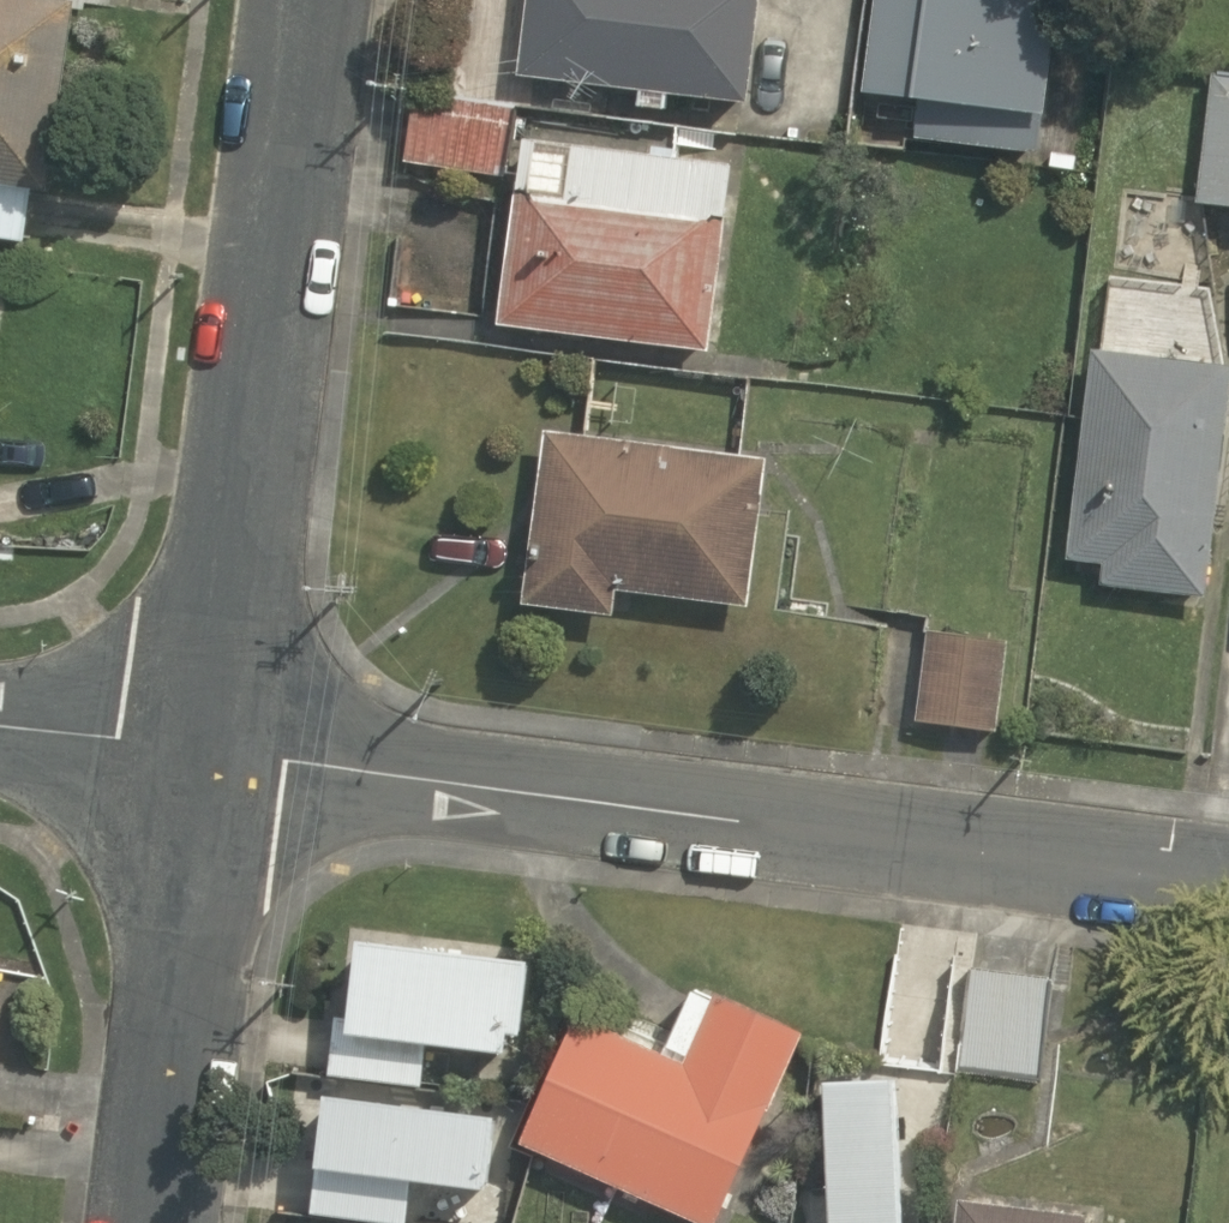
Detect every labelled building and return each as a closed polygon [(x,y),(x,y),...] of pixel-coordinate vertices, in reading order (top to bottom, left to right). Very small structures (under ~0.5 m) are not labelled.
[(29,244),(37,191),(53,193),(80,4),(50,0),(0,0),(0,240),(29,244)] [(518,79),(641,93),(640,108),(664,111),(666,96),(750,106),(762,0),(527,0),(518,79)] [(907,91),(903,132),(1034,145),(1042,58),(1048,0),(864,0),(856,86),(907,91)] [(1208,55),(1192,190),(1228,195),(1228,58),(1208,55)] [(410,162),(505,180),(517,115),(422,98),(410,162)] [(502,328),(713,355),(737,170),(526,143),(502,328)] [(1071,549),(1097,552),(1094,579),(1201,589),(1208,503),(1222,342),(1090,330),(1071,549)] [(761,446),(542,422),(522,603),(612,613),(615,580),(745,594),(761,446)] [(1006,627),(930,617),(917,714),(994,724),(1006,627)] [(524,1036),(532,962),(359,944),(351,1022),(335,1020),(329,1078),(423,1088),(427,1045),(507,1053),(509,1034),(524,1036)] [(1051,961),(966,948),(948,1063),(1033,1076),(1051,961)] [(650,1021),(573,987),(508,1135),(701,1220),(793,1011),(678,960),(650,1021)] [(808,1062),(819,1222),(899,1222),(888,1057),(808,1062)] [(499,1117),(327,1095),(320,1156),(318,1155),(310,1215),(372,1222),(406,1222),(412,1180),(490,1190),(499,1117)] [(1068,1202),(952,1192),(949,1222),(1066,1222),(1068,1202)]
